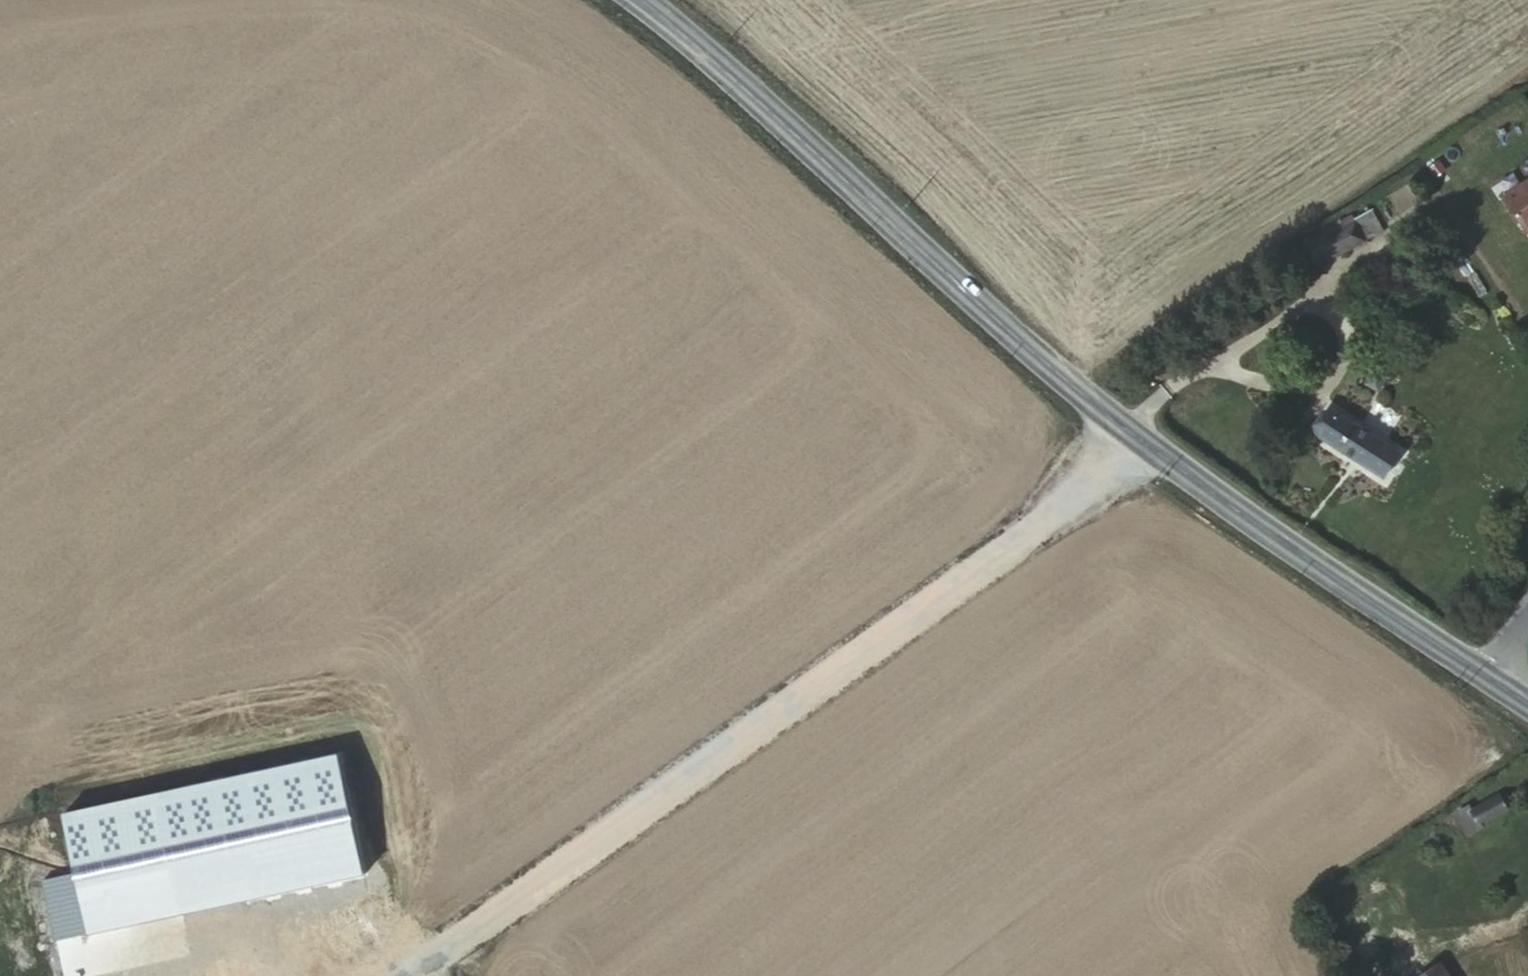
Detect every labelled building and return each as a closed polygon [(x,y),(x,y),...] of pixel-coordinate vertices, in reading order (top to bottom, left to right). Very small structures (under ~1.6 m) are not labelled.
[(1506,200),(1527,234),(1527,185),(1506,200)] [(1319,270),(1365,240),(1353,222),(1308,252),(1319,270)] [(1325,437),(1385,481),(1402,457),(1341,413),(1336,420),(1328,410),(1315,431),(1325,437)] [(1465,839),(1507,814),(1498,796),(1465,816),(1461,810),(1452,816),(1465,839)] [(375,956),(325,873),(297,891),(345,971),(375,956)] [(1425,975),(1455,975),(1447,962),(1425,975)]
